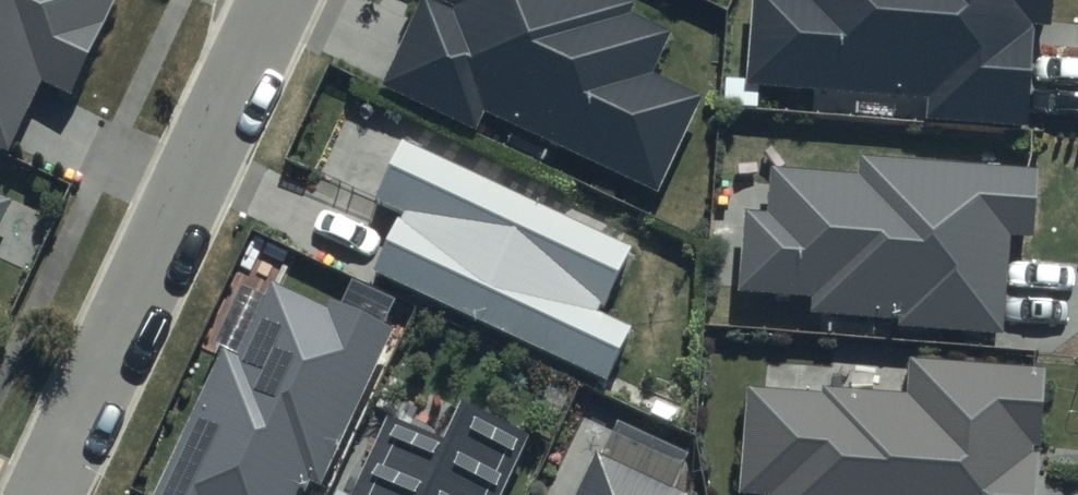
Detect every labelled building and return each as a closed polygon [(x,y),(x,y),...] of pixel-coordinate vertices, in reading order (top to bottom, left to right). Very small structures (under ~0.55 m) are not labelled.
[(8,151),(41,80),(70,93),(112,0),(0,0),(0,147),(8,151)] [(627,0),(418,0),(379,85),(476,130),(483,113),(660,193),(704,96),(650,71),(669,29),(629,11),(633,3),(627,0)] [(747,84),(929,95),(927,121),(1022,128),(1029,29),(1046,30),(1048,0),(752,0),(747,84)] [(634,246),(402,138),(375,197),(401,209),(373,270),(608,378),(633,325),(604,311),(634,246)] [(1039,166),(859,154),(857,171),(771,165),(768,213),(746,212),(740,290),(813,295),(812,311),(898,317),(897,326),(1004,333),(1011,233),(1034,235),(1039,166)] [(0,192),(0,223),(12,198),(0,192)] [(272,282),(239,353),(220,344),(150,494),(303,494),(310,480),(322,485),(396,327),(330,296),(325,306),(272,282)] [(907,356),(905,390),(823,384),(822,391),(747,386),(740,491),(768,493),(768,494),(1038,494),(1047,366),(907,356)] [(388,414),(349,494),(501,494),(530,435),(462,403),(444,441),(388,414)] [(597,453),(577,494),(686,494),(597,453)]
